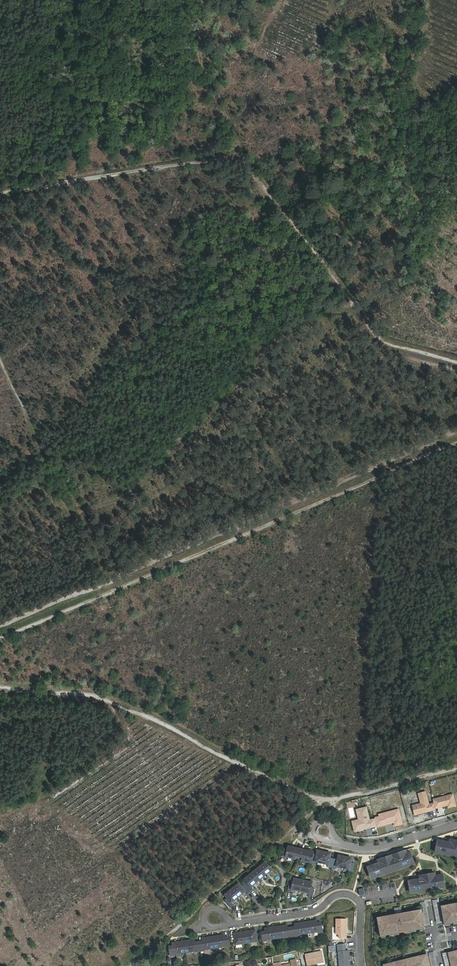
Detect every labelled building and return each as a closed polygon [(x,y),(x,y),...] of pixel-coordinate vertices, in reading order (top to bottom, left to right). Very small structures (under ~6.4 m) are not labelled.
[(436,810),(434,805),(429,806),(426,793),(419,795),(422,805),(413,807),(415,817),(426,814),(426,811),(429,811),(429,813),(436,811),(436,810)] [(453,796),(433,801),(434,805),(436,810),(440,809),(440,808),(442,808),(442,809),(448,807),(449,809),(456,807),(453,796)] [(377,828),(376,821),(370,822),(367,809),(357,811),(360,821),(360,824),(354,826),(356,833),(377,828)] [(376,821),(377,828),(395,824),(396,827),(403,825),(399,811),(380,816),(380,818),(375,820),(376,821)] [(456,856),(456,842),(455,842),(454,845),(449,844),(437,842),(435,851),(456,856)] [(314,861),(321,863),(324,852),(317,851),(316,855),(312,854),(313,852),(305,850),(304,852),(296,850),(297,848),(288,846),(286,856),(314,863),(314,861)] [(324,852),(321,863),(328,865),(327,867),(335,869),(336,867),(348,870),(348,872),(351,873),(354,864),(350,863),(351,859),(338,856),(337,860),(329,858),(330,854),(324,852)] [(370,877),(413,863),(410,854),(407,855),(401,856),(400,853),(382,859),(383,862),(378,864),(367,868),(370,877)] [(245,885),(250,892),(253,890),(251,887),(272,870),(266,863),(245,880),(247,883),(245,885)] [(410,892),(444,886),(442,877),(435,878),(434,874),(424,876),(425,880),(419,881),(408,883),(410,892)] [(311,883),(294,878),(293,883),(289,882),(287,891),(291,892),(292,889),(309,893),(308,896),(312,897),(314,888),(310,887),(311,883)] [(247,894),(250,892),(245,885),(242,887),(239,884),(226,896),(228,898),(225,901),(231,908),(234,906),(232,903),(245,892),(247,894)] [(450,906),(451,908),(441,910),(444,925),(456,923),(456,905),(450,906)] [(380,937),(423,929),(421,914),(411,915),(411,913),(386,918),(387,920),(377,921),(380,937)] [(346,919),(336,919),(336,935),(339,935),(339,939),(346,939),(346,919)] [(291,927),(292,936),(296,935),(296,934),(318,931),(318,932),(322,932),(320,923),(317,923),(316,921),(295,924),(295,926),(291,927)] [(288,937),(292,936),(291,927),(287,928),(286,925),(265,928),(265,931),(261,931),(263,940),(266,940),(266,939),(288,936),(288,937)] [(234,933),(235,944),(257,941),(255,930),(234,933)] [(199,940),(200,949),(204,949),(204,948),(226,945),(226,946),(229,945),(228,936),(224,937),(224,934),(202,937),(203,940),(199,940)] [(196,950),(200,949),(199,940),(195,941),(194,938),(173,941),(173,944),(169,944),(171,953),(174,953),(174,952),(196,949),(196,950)] [(307,965),(324,962),(322,951),(305,955),(307,965)] [(349,951),(345,952),(338,952),(340,965),(351,965),(349,951)] [(393,964),(393,965),(428,965),(427,958),(417,960),(417,958),(393,964)]
